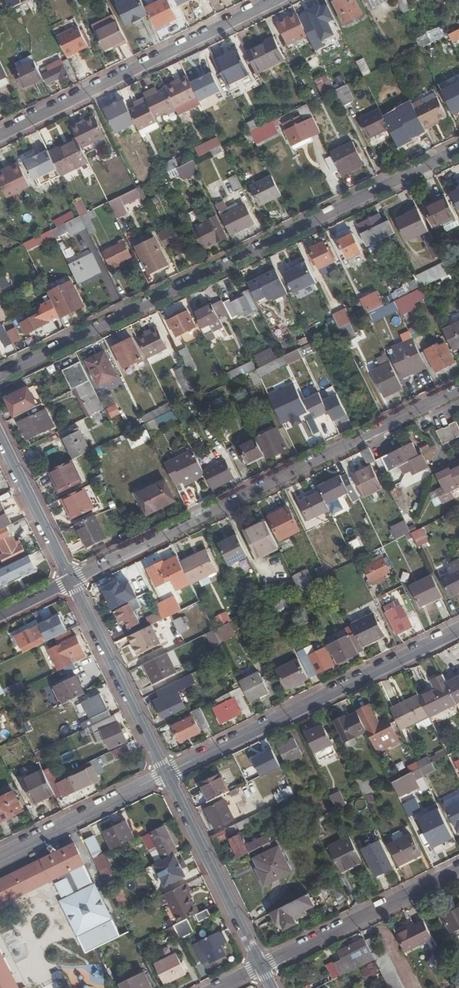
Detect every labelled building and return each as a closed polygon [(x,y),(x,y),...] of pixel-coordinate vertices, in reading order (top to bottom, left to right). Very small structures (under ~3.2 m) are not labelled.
[(3,12),(9,9),(5,0),(0,0),(0,5),(3,12)] [(18,5),(16,0),(5,0),(9,9),(18,5)] [(145,7),(141,0),(128,0),(117,5),(126,26),(133,22),(133,24),(142,19),(142,18),(148,15),(145,7)] [(155,29),(177,18),(168,0),(159,0),(145,7),(148,15),(155,29)] [(200,0),(183,0),(183,2),(180,4),(186,18),(204,9),(200,0)] [(210,0),(200,0),(204,9),(212,5),(210,0)] [(354,0),(335,0),(332,1),(343,23),(361,14),(354,0)] [(282,17),(284,20),(297,13),(296,10),(282,17)] [(289,43),(307,34),(297,13),(284,20),(278,22),(289,43)] [(128,43),(117,21),(95,32),(105,51),(119,45),(120,47),(128,43)] [(415,38),(420,48),(448,34),(443,24),(415,38)] [(78,26),(56,37),(67,58),(88,47),(78,26)] [(448,34),(452,42),(458,38),(458,28),(448,34)] [(267,44),(246,54),(255,71),(275,61),(276,63),(284,59),(273,37),(266,41),(267,44)] [(235,46),(213,57),(214,60),(237,49),(235,46)] [(214,60),(226,83),(248,72),(237,49),(214,60)] [(43,77),(31,54),(14,63),(17,68),(16,69),(24,86),(43,77)] [(363,76),(371,72),(364,57),(356,61),(363,76)] [(74,73),(67,58),(61,61),(63,64),(49,71),(46,66),(41,69),(43,73),(42,74),(47,84),(59,78),(59,80),(74,73)] [(63,64),(61,61),(60,59),(46,66),(49,71),(63,64)] [(212,73),(191,83),(195,91),(198,98),(200,102),(221,92),(212,73)] [(322,96),(335,90),(326,73),(314,80),(322,96)] [(345,80),(342,74),(334,78),(337,84),(345,80)] [(166,90),(175,108),(198,98),(195,91),(191,83),(189,79),(166,90)] [(335,90),(342,105),(352,100),(345,85),(335,90)] [(148,104),(155,119),(167,113),(168,116),(177,111),(175,108),(166,90),(165,88),(153,94),(151,90),(143,94),(144,97),(147,102),(148,104)] [(450,94),(458,112),(458,89),(450,94)] [(412,104),(425,130),(433,126),(431,123),(447,116),(437,96),(422,104),(420,100),(412,104)] [(133,102),(136,107),(147,102),(144,97),(133,102)] [(129,111),(123,98),(103,108),(109,119),(119,114),(124,122),(133,118),(130,112),(129,111)] [(136,107),(129,111),(130,112),(133,118),(140,132),(157,123),(155,119),(148,104),(147,102),(136,107)] [(308,106),(300,110),(305,117),(312,113),(308,106)] [(368,137),(388,127),(379,108),(358,119),(368,137)] [(94,113),(70,125),(76,137),(77,140),(83,151),(98,143),(94,135),(103,131),(94,113)] [(318,134),(310,118),(303,122),(300,115),(284,123),(287,129),(284,131),(290,143),(308,135),(309,138),(318,134)] [(246,124),(250,132),(262,126),(258,118),(246,124)] [(262,126),(250,132),(255,143),(280,131),(275,119),(262,126)] [(311,142),(309,138),(308,135),(290,143),(293,150),(311,142)] [(76,137),(57,147),(58,150),(77,140),(76,137)] [(48,151),(57,170),(59,174),(88,160),(83,151),(77,140),(58,150),(57,147),(48,151)] [(341,174),(363,163),(353,141),(331,153),(341,174)] [(221,146),(209,152),(212,157),(224,151),(221,146)] [(48,151),(25,162),(34,182),(57,170),(48,151)] [(183,155),(175,159),(179,167),(187,163),(183,155)] [(18,161),(16,157),(2,164),(4,168),(18,161)] [(175,159),(174,158),(163,164),(168,172),(177,168),(179,167),(175,159)] [(187,163),(179,167),(177,168),(180,175),(183,180),(199,172),(193,160),(187,163)] [(27,180),(18,161),(4,168),(2,164),(0,165),(0,180),(5,190),(27,180)] [(365,166),(363,163),(341,174),(342,177),(365,166)] [(180,175),(177,168),(168,172),(172,179),(180,175)] [(242,189),(235,175),(228,179),(234,192),(242,189)] [(258,207),(281,196),(273,180),(272,177),(249,188),(258,207)] [(117,194),(124,190),(122,186),(115,189),(117,194)] [(140,196),(136,188),(108,202),(115,216),(126,211),(123,204),(140,196)] [(80,197),(73,202),(79,216),(87,212),(80,197)] [(434,227),(456,217),(447,198),(425,209),(434,227)] [(215,204),(230,235),(253,224),(244,206),(227,214),(221,201),(215,204)] [(423,233),(426,240),(432,237),(418,209),(397,220),(407,240),(423,233)] [(96,216),(93,210),(81,216),(90,235),(97,232),(90,219),(96,216)] [(53,221),(57,227),(65,223),(74,218),(71,212),(53,221)] [(362,235),(367,246),(396,233),(390,221),(385,223),(381,214),(359,224),(364,234),(362,235)] [(86,229),(79,216),(74,218),(65,223),(69,231),(71,236),(86,229)] [(57,227),(52,229),(55,237),(56,238),(69,231),(65,223),(57,227)] [(198,229),(192,231),(201,248),(205,246),(207,249),(227,240),(218,223),(210,227),(200,232),(198,229)] [(159,234),(165,247),(180,239),(174,227),(159,234)] [(52,229),(23,243),(27,251),(55,237),(52,229)] [(339,240),(348,258),(362,251),(354,233),(339,240)] [(433,260),(441,256),(432,237),(426,240),(424,241),(433,260)] [(155,239),(138,248),(150,274),(167,265),(155,239)] [(336,257),(331,247),(328,248),(325,240),(308,249),(310,252),(308,254),(314,266),(316,265),(318,270),(335,261),(333,259),(336,257)] [(112,269),(119,265),(118,263),(130,257),(123,242),(103,252),(112,269)] [(64,250),(67,261),(75,258),(72,247),(64,250)] [(70,266),(78,282),(100,271),(92,255),(70,266)] [(299,260),(282,269),(291,286),(295,295),(312,286),(299,260)] [(422,287),(450,274),(444,262),(416,275),(418,278),(422,287)] [(247,282),(259,307),(273,300),(274,302),(288,295),(285,289),(276,271),(275,269),(247,282)] [(282,269),(276,271),(285,289),(291,286),(282,269)] [(4,289),(12,286),(9,277),(1,279),(4,289)] [(409,294),(422,287),(418,278),(403,285),(408,295),(409,294)] [(72,281),(48,293),(51,300),(59,317),(66,313),(67,314),(84,306),(72,281)] [(442,281),(435,284),(438,291),(445,287),(442,281)] [(427,297),(422,287),(409,294),(414,303),(427,297)] [(250,294),(225,307),(229,314),(242,308),(244,312),(252,308),(250,305),(254,302),(250,294)] [(408,295),(394,301),(401,315),(416,308),(414,303),(409,294),(408,295)] [(364,308),(367,315),(381,308),(375,295),(361,302),(364,308)] [(212,304),(194,313),(208,342),(216,338),(214,333),(224,328),(212,304)] [(387,312),(384,306),(381,308),(367,315),(370,320),(387,312)] [(353,313),(356,320),(357,319),(367,315),(364,308),(353,313)] [(53,324),(45,309),(34,315),(37,321),(24,327),(29,336),(53,324)] [(170,320),(178,336),(196,327),(188,311),(170,320)] [(351,323),(356,333),(363,330),(357,319),(356,320),(351,323)] [(442,329),(453,350),(458,347),(458,321),(442,329)] [(339,328),(347,343),(358,337),(356,333),(351,323),(339,328)] [(3,324),(0,325),(0,333),(6,345),(12,342),(8,333),(3,324)] [(139,339),(147,357),(168,348),(158,327),(146,333),(147,335),(139,339)] [(417,327),(411,329),(413,339),(420,337),(417,327)] [(14,330),(8,333),(12,342),(19,338),(14,330)] [(296,340),(300,348),(309,343),(305,335),(296,340)] [(143,359),(132,338),(114,347),(124,368),(143,359)] [(416,368),(425,364),(416,345),(413,339),(404,343),(405,346),(394,351),(399,360),(394,362),(402,378),(417,371),(416,368)] [(316,350),(311,342),(309,343),(300,348),(303,356),(316,350)] [(454,363),(445,344),(439,347),(437,344),(424,351),(435,373),(454,363)] [(254,356),(260,367),(278,359),(272,347),(254,356)] [(389,351),(394,362),(399,360),(394,351),(393,348),(389,351)] [(186,349),(179,352),(186,366),(189,373),(196,369),(186,349)] [(105,352),(87,361),(100,386),(118,378),(105,352)] [(260,367),(256,369),(259,376),(287,363),(283,356),(278,359),(260,367)] [(224,374),(228,383),(248,373),(256,369),(252,361),(224,374)] [(90,380),(81,362),(62,372),(70,390),(76,387),(90,380)] [(385,397),(403,389),(390,362),(372,371),(385,397)] [(187,393),(197,388),(189,373),(186,366),(176,371),(187,393)] [(256,369),(248,373),(254,385),(262,381),(259,376),(256,369)] [(104,409),(90,380),(76,387),(89,416),(92,414),(99,411),(104,409)] [(14,417),(39,405),(28,384),(3,396),(14,417)] [(302,402),(293,384),(274,394),(283,412),(302,402)] [(319,391),(304,398),(309,409),(310,411),(314,418),(329,411),(323,399),(319,391)] [(337,393),(323,399),(329,411),(333,421),(347,414),(337,393)] [(213,411),(228,403),(224,394),(208,402),(213,411)] [(142,417),(145,424),(153,420),(173,410),(170,403),(142,417)] [(119,405),(108,409),(112,418),(122,415),(119,405)] [(55,425),(47,409),(22,421),(26,429),(23,431),(27,439),(55,425)] [(314,436),(321,432),(314,418),(310,411),(309,409),(302,412),(314,436)] [(102,419),(99,411),(92,414),(95,422),(102,419)] [(131,422),(134,429),(145,424),(142,417),(131,422)] [(153,420),(145,424),(148,430),(156,426),(153,420)] [(455,421),(448,425),(449,427),(443,430),(442,428),(435,431),(442,445),(458,437),(458,429),(455,421)] [(268,457),(286,448),(276,428),(258,437),(268,457)] [(73,459),(89,451),(79,430),(63,438),(73,459)] [(132,448),(152,442),(149,431),(128,437),(132,448)] [(263,455),(256,439),(239,448),(246,463),(263,455)] [(376,461),(383,476),(390,473),(402,467),(415,461),(413,457),(416,455),(412,444),(383,458),(376,461)] [(375,461),(369,448),(362,451),(368,464),(375,461)] [(185,455),(166,466),(176,486),(183,482),(183,484),(204,474),(202,469),(198,461),(193,451),(185,455)] [(415,461),(402,467),(406,476),(411,473),(414,478),(426,472),(424,467),(426,466),(422,457),(415,461)] [(202,469),(204,474),(212,489),(235,478),(225,458),(202,469)] [(80,482),(70,461),(52,470),(58,482),(55,484),(59,492),(80,482)] [(451,469),(454,474),(451,476),(457,488),(458,487),(458,465),(451,469)] [(382,488),(371,466),(353,475),(364,497),(382,488)] [(58,482),(52,470),(49,471),(55,484),(58,482)] [(452,491),(457,488),(451,476),(449,476),(446,471),(435,477),(440,487),(436,489),(443,504),(455,498),(452,491)] [(353,502),(359,499),(356,493),(352,484),(347,474),(341,477),(341,476),(319,487),(321,491),(326,503),(348,492),(353,502)] [(175,501),(166,483),(139,496),(148,514),(175,501)] [(71,509),(68,511),(72,519),(93,509),(83,488),(65,497),(71,509)] [(329,509),(326,503),(321,491),(300,501),(309,519),(329,509)] [(65,497),(62,498),(68,511),(71,509),(65,497)] [(0,503),(0,506),(10,526),(12,524),(1,502),(0,503)] [(10,526),(0,506),(0,530),(8,527),(10,526)] [(299,530),(288,507),(269,516),(280,540),(299,530)] [(105,539),(95,517),(77,525),(87,547),(105,539)] [(398,539),(411,533),(405,521),(392,527),(398,539)] [(260,557),(278,548),(265,522),(247,531),(260,557)] [(0,530),(0,543),(5,553),(1,555),(5,564),(26,554),(22,545),(18,547),(8,527),(0,530)] [(428,542),(421,528),(411,533),(418,548),(428,542)] [(231,565),(248,557),(237,536),(221,544),(231,565)] [(360,536),(349,541),(353,549),(364,544),(360,536)] [(0,567),(0,586),(38,567),(30,552),(26,554),(5,564),(0,567)] [(191,582),(191,584),(217,572),(207,553),(197,558),(195,555),(181,563),(191,582)] [(181,563),(178,557),(164,564),(163,562),(148,570),(156,587),(171,580),(176,590),(191,582),(181,563)] [(370,581),(389,572),(382,558),(363,567),(370,581)] [(458,559),(445,566),(449,574),(458,569),(458,560),(458,559)] [(320,578),(327,574),(322,565),(315,568),(320,578)] [(292,576),(298,588),(312,581),(306,569),(292,576)] [(458,593),(458,569),(449,574),(441,578),(450,597),(458,593)] [(330,582),(327,574),(320,578),(312,581),(298,588),(302,596),(330,582)] [(441,594),(432,575),(409,586),(418,605),(441,594)] [(113,609),(128,602),(118,582),(104,590),(113,609)] [(270,603),(270,602),(265,592),(256,596),(261,607),(270,603)] [(393,592),(386,595),(389,601),(396,597),(393,592)] [(290,602),(286,594),(271,602),(276,613),(285,609),(283,606),(290,602)] [(142,607),(137,597),(128,601),(130,604),(133,611),(142,607)] [(133,611),(130,604),(115,612),(120,622),(124,619),(129,629),(139,623),(133,611)] [(383,607),(397,634),(411,627),(400,606),(391,610),(388,605),(383,607)] [(164,608),(159,610),(160,612),(164,619),(172,615),(169,610),(166,611),(164,608)] [(216,617),(221,626),(230,622),(233,621),(228,611),(216,617)] [(255,619),(252,611),(246,614),(245,614),(249,622),(255,619)] [(164,619),(160,612),(147,619),(150,626),(152,625),(164,619)] [(60,614),(39,624),(41,629),(46,639),(55,638),(69,631),(60,614)] [(352,626),(362,646),(383,636),(373,615),(352,626)] [(174,620),(180,633),(188,629),(181,617),(174,620)] [(221,626),(214,630),(216,635),(221,643),(236,636),(230,622),(221,626)] [(152,625),(150,626),(144,629),(153,648),(161,644),(152,625)] [(338,663),(364,650),(362,646),(352,626),(351,625),(345,628),(347,633),(325,643),(331,655),(334,654),(338,663)] [(17,641),(21,649),(22,651),(46,639),(41,629),(17,641)] [(153,648),(144,629),(129,636),(138,655),(153,648)] [(74,637),(71,630),(69,631),(55,638),(58,645),(74,637)] [(221,643),(216,635),(209,638),(213,648),(221,644),(221,643)] [(48,649),(59,671),(88,657),(78,636),(74,637),(58,645),(48,649)] [(312,645),(298,652),(311,677),(334,666),(325,648),(316,652),(312,645)] [(213,653),(217,660),(227,655),(223,648),(213,653)] [(165,654),(143,665),(153,685),(175,674),(165,654)] [(239,681),(227,656),(223,658),(237,688),(242,685),(239,681)] [(305,673),(298,659),(276,669),(286,689),(307,678),(305,673)] [(258,671),(239,681),(242,685),(249,701),(268,691),(258,671)] [(160,699),(153,702),(160,718),(183,708),(176,691),(195,682),(191,673),(156,690),(160,699)] [(419,696),(429,715),(455,702),(446,682),(442,675),(432,679),(436,688),(419,696)] [(69,701),(82,695),(78,687),(80,685),(76,676),(55,686),(57,689),(64,704),(65,703),(69,701)] [(456,704),(458,702),(458,676),(446,682),(455,702),(456,704)] [(3,689),(6,695),(24,686),(20,680),(3,689)] [(53,691),(60,706),(64,704),(57,689),(53,691)] [(229,691),(214,699),(217,703),(232,696),(229,691)] [(91,726),(111,716),(100,693),(82,702),(91,719),(84,722),(87,728),(91,726)] [(220,722),(240,712),(240,711),(247,707),(241,695),(213,709),(220,722)] [(404,704),(419,696),(418,695),(403,702),(404,704)] [(400,730),(429,715),(419,696),(404,704),(403,702),(390,709),(400,730)] [(78,698),(66,704),(69,710),(81,704),(78,698)] [(209,727),(199,707),(190,711),(193,716),(173,726),(180,741),(209,727)] [(373,744),(396,733),(388,717),(379,722),(371,707),(358,714),(366,731),(373,744)] [(345,742),(366,731),(358,714),(356,711),(347,716),(346,714),(334,720),(345,742)] [(106,741),(110,751),(116,748),(128,742),(114,714),(111,716),(91,726),(94,733),(100,730),(106,741)] [(316,752),(332,744),(322,724),(306,732),(316,752)] [(99,744),(106,741),(100,730),(94,733),(99,744)] [(373,744),(377,754),(401,743),(396,733),(373,744)] [(303,756),(294,737),(276,745),(286,764),(303,756)] [(130,752),(126,744),(111,751),(115,760),(130,752)] [(332,744),(316,752),(321,760),(336,752),(332,744)] [(273,749),(253,758),(261,775),(280,766),(273,749)] [(431,762),(420,768),(424,776),(436,771),(431,762)] [(67,801),(103,783),(96,768),(60,786),(67,801)] [(49,781),(43,769),(24,779),(36,803),(56,793),(49,781)] [(422,777),(418,769),(391,782),(395,790),(399,798),(420,788),(416,780),(422,777)] [(201,784),(210,800),(229,791),(221,774),(201,784)] [(372,792),(374,790),(366,774),(356,779),(364,796),(365,795),(372,792)] [(292,786),(275,793),(279,802),(296,795),(292,786)] [(372,792),(365,795),(369,803),(376,800),(372,792)] [(0,797),(0,821),(23,809),(19,802),(15,804),(9,793),(0,797)] [(330,797),(336,809),(345,805),(339,793),(330,797)] [(234,818),(225,799),(206,808),(216,827),(234,818)] [(445,807),(457,832),(458,831),(458,800),(445,807)] [(247,817),(211,835),(216,843),(229,837),(228,835),(250,824),(247,817)] [(309,823),(316,838),(326,833),(319,818),(309,823)] [(111,849),(135,838),(126,820),(102,831),(111,849)] [(156,847),(162,860),(177,852),(163,826),(142,837),(149,851),(156,847)] [(231,839),(239,857),(271,842),(268,836),(246,846),(244,843),(246,842),(241,831),(235,835),(236,837),(231,839)] [(391,838),(394,842),(405,836),(403,832),(399,831),(393,834),(391,838)] [(388,845),(398,865),(420,854),(410,834),(405,836),(394,842),(388,845)] [(421,842),(429,858),(442,851),(434,835),(421,842)] [(347,868),(362,861),(350,836),(327,847),(338,867),(345,863),(347,868)] [(94,837),(85,842),(93,858),(102,854),(94,837)] [(70,871),(78,889),(92,882),(83,865),(85,864),(75,843),(0,879),(0,905),(70,871)] [(265,884),(292,871),(280,846),(254,858),(258,866),(256,867),(265,884)] [(394,868),(384,849),(367,857),(377,877),(394,868)] [(93,858),(99,870),(109,865),(103,853),(102,854),(93,858)] [(177,854),(156,864),(166,887),(188,877),(177,854)] [(74,892),(67,878),(55,884),(62,898),(74,892)] [(346,899),(337,880),(330,884),(339,902),(346,899)] [(59,901),(77,936),(112,919),(95,883),(59,901)] [(186,883),(159,897),(162,905),(169,901),(179,922),(186,918),(195,914),(200,912),(196,903),(193,905),(190,899),(187,893),(190,891),(186,883)] [(113,890),(122,907),(129,904),(121,886),(113,890)] [(315,905),(309,894),(272,912),(278,923),(282,922),(285,929),(297,923),(293,916),(315,905)] [(210,916),(207,908),(200,912),(195,914),(199,922),(210,916)] [(458,928),(458,909),(443,917),(450,932),(458,928)] [(179,922),(172,925),(180,939),(193,933),(186,918),(179,922)] [(396,934),(404,952),(432,938),(424,922),(409,929),(408,928),(396,934)] [(142,924),(137,926),(140,936),(146,934),(142,924)] [(227,944),(221,930),(199,941),(199,942),(192,945),(202,965),(209,962),(210,964),(227,955),(223,946),(227,944)] [(373,936),(365,940),(370,949),(371,953),(379,949),(373,936)] [(368,963),(363,953),(361,948),(363,947),(361,941),(358,943),(358,941),(348,946),(349,948),(339,953),(345,965),(357,959),(361,967),(368,963)] [(6,949),(18,983),(34,977),(22,944),(6,949)] [(371,953),(370,949),(363,953),(368,963),(375,960),(373,956),(371,953)] [(373,956),(375,960),(389,987),(404,987),(385,950),(373,956)] [(166,985),(187,974),(176,953),(155,964),(166,985)] [(111,979),(102,962),(97,964),(106,982),(111,979)] [(143,974),(120,984),(123,987),(150,987),(143,974)] [(107,982),(100,985),(96,978),(85,984),(87,987),(110,987),(107,982)] [(457,987),(453,979),(444,983),(442,979),(432,984),(434,987),(456,987),(457,987)]
